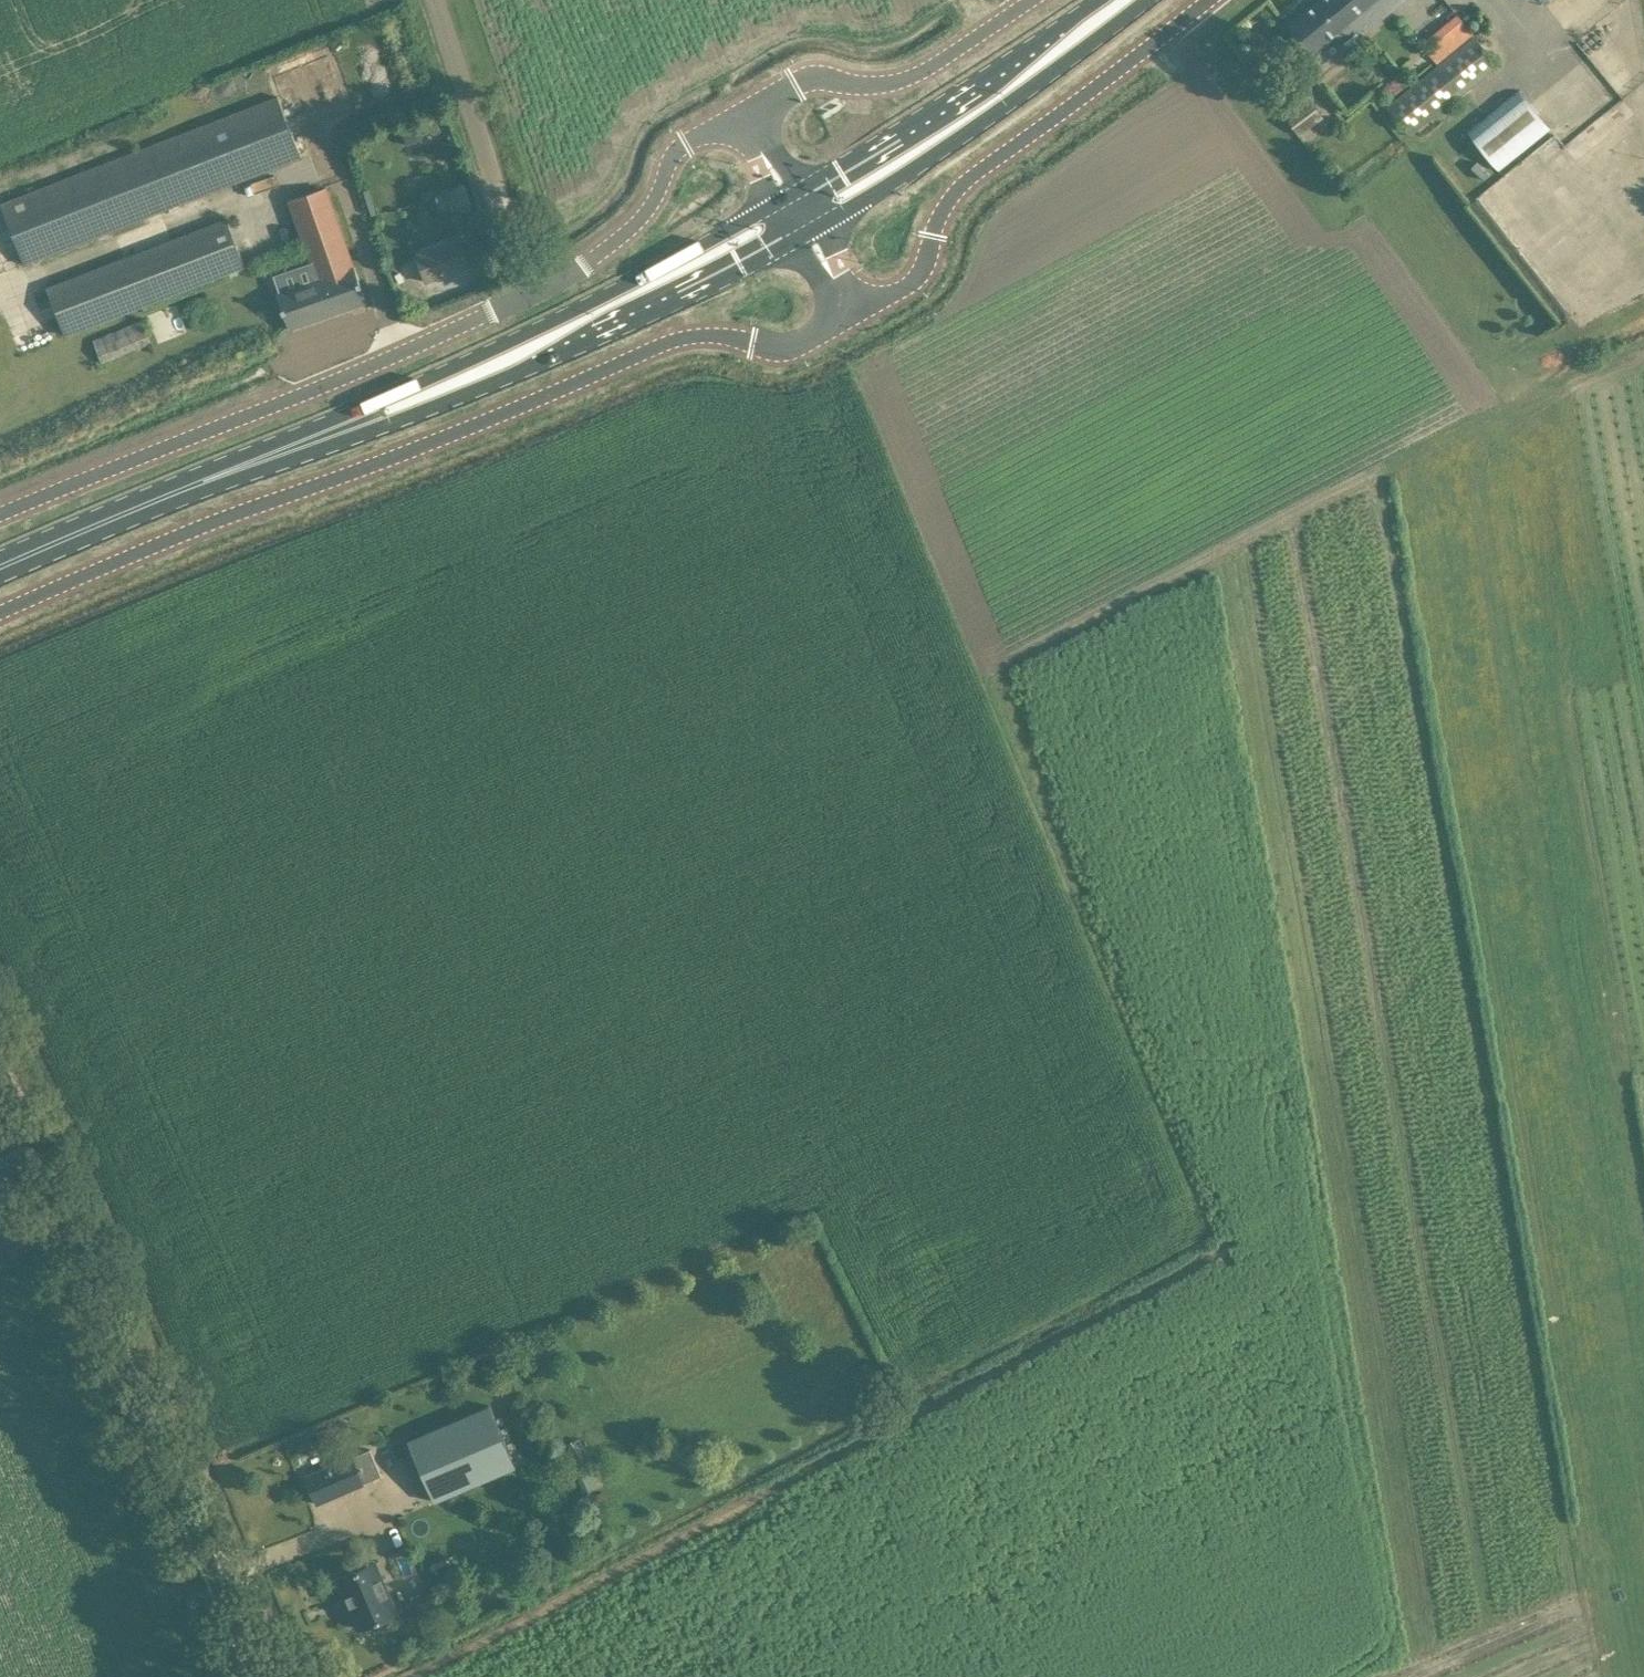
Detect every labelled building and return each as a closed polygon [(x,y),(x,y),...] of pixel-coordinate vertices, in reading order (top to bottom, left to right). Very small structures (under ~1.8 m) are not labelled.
[(1311,54),(1336,33),(1347,46),(1404,0),(1319,0),(1288,26),(1311,54)] [(1387,106),(1410,134),(1498,63),(1457,13),(1422,41),(1439,63),(1387,106)] [(1468,133),(1499,170),(1551,128),(1520,90),(1468,133)] [(0,202),(25,264),(301,158),(278,94),(0,202)] [(1280,114),(1295,136),(1321,117),(1306,96),(1280,114)] [(1632,169),(1634,190),(1643,189),(1643,168),(1632,169)] [(446,187),(451,212),(470,208),(464,183),(446,187)] [(289,199),(316,279),(354,266),(326,186),(289,199)] [(225,216),(46,285),(66,335),(244,266),(225,216)] [(460,238),(417,254),(427,281),(470,265),(460,238)] [(316,279),(278,293),(283,307),(290,328),(367,301),(359,280),(354,266),(316,279)] [(94,340),(102,361),(151,342),(143,321),(94,340)] [(491,1405),(409,1439),(435,1501),(516,1467),(491,1405)] [(306,1476),(317,1503),(365,1482),(353,1456),(306,1476)] [(575,1467),(573,1468),(585,1493),(587,1492),(600,1485),(588,1461),(575,1467)] [(376,1561),(339,1577),(361,1627),(397,1612),(376,1561)]
